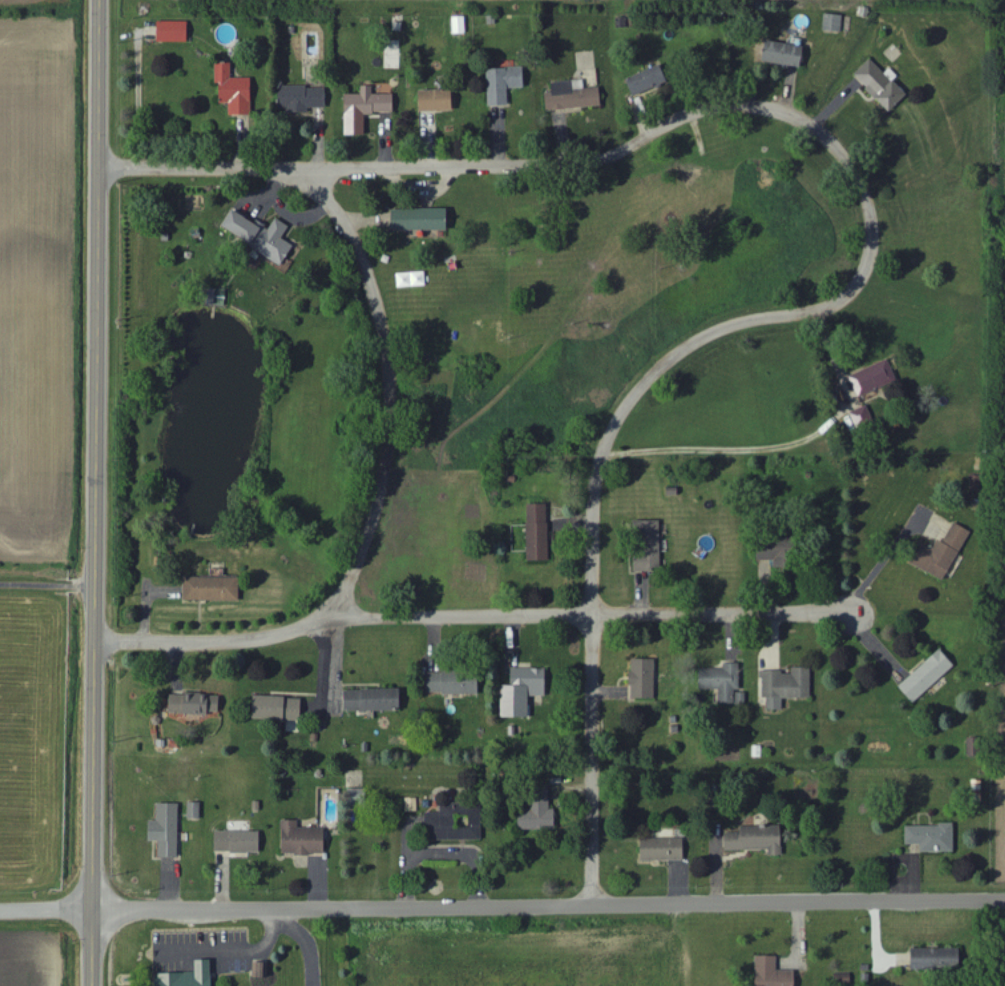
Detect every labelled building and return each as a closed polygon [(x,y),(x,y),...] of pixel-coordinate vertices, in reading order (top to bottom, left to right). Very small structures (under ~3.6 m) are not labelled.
[(843,32),(844,16),(825,15),(824,31),(843,32)] [(466,17),(454,18),(454,35),(467,34),(466,17)] [(159,43),(190,42),(190,22),(159,22),(159,43)] [(808,48),(769,41),(766,62),(804,69),(808,48)] [(886,74),(873,59),(856,75),(891,113),(911,94),(889,71),(886,74)] [(222,104),(231,104),(231,116),(252,116),(252,79),(232,79),(232,64),(217,64),(217,84),(222,84),(222,104)] [(670,83),(662,65),(627,81),(635,99),(670,83)] [(510,107),(509,89),(526,89),(526,68),(489,69),(490,107),(510,107)] [(603,108),(602,88),(585,89),(585,81),(553,83),(553,93),(547,93),(548,111),(603,108)] [(347,136),(367,135),(366,114),(394,113),(394,86),(363,86),(363,95),(346,95),(347,136)] [(310,115),(310,108),(327,108),(327,88),(280,87),(280,109),(288,109),(288,114),(310,115)] [(456,111),(455,91),(421,91),(421,112),(456,111)] [(450,209),(393,210),(394,231),(451,230),(450,209)] [(224,229),(284,264),(295,245),(284,238),(291,227),(277,219),(271,230),(236,210),(224,229)] [(860,397),(899,380),(890,360),(851,376),(860,397)] [(851,413),(860,432),(877,424),(868,405),(851,413)] [(550,561),(549,505),(528,505),(529,561),(550,561)] [(662,521),(635,521),(636,534),(645,534),(646,557),(636,557),(636,572),(662,572),(662,521)] [(946,582),(972,533),(955,524),(944,544),(939,541),(929,560),(933,563),(928,573),(946,582)] [(760,561),(776,561),(776,565),(788,565),(787,544),(759,545),(760,561)] [(241,603),(242,578),(185,577),(185,601),(241,603)] [(956,665),(941,650),(901,689),(917,704),(956,665)] [(657,661),(633,660),(632,699),(656,700),(657,661)] [(741,664),(725,664),(725,669),(702,669),(702,691),(720,691),(720,705),(746,705),(746,694),(741,694),(741,664)] [(768,710),(784,710),(784,699),(812,699),(812,669),(794,668),(794,673),(763,673),(763,700),(768,700),(768,710)] [(548,697),(548,670),(513,669),(513,687),(504,687),(503,718),(530,719),(531,696),(548,697)] [(427,675),(428,695),(481,694),(481,674),(427,675)] [(346,691),(346,712),(404,711),(403,690),(346,691)] [(221,713),(222,696),(172,695),(171,715),(210,716),(210,713),(221,713)] [(256,720),(303,721),(304,698),(256,697),(256,720)] [(367,789),(350,790),(350,804),(367,804),(367,789)] [(557,831),(557,810),(551,810),(551,802),(533,802),(533,812),(522,812),(521,831),(557,831)] [(202,804),(189,803),(189,819),(201,820),(202,804)] [(151,822),(151,842),(160,842),(160,858),(179,858),(180,805),(158,804),(158,822),(151,822)] [(483,841),(483,806),(442,806),(442,814),(428,814),(429,841),(483,841)] [(299,829),(299,822),(283,822),(283,855),(327,856),(327,830),(299,829)] [(727,852),(770,851),(771,857),(784,856),(783,826),(741,828),(742,833),(726,834),(727,852)] [(923,853),(956,853),(955,826),(908,826),(908,845),(923,845),(923,853)] [(261,854),(261,833),(216,832),(216,853),(261,854)] [(644,862),(686,861),(686,839),(643,839),(644,862)] [(914,948),(914,971),(923,971),(923,977),(962,977),(962,949),(914,948)] [(758,985),(797,985),(797,972),(778,972),(779,956),(759,956),(758,985)] [(214,960),(197,960),(198,973),(159,973),(159,985),(215,985),(214,960)]
